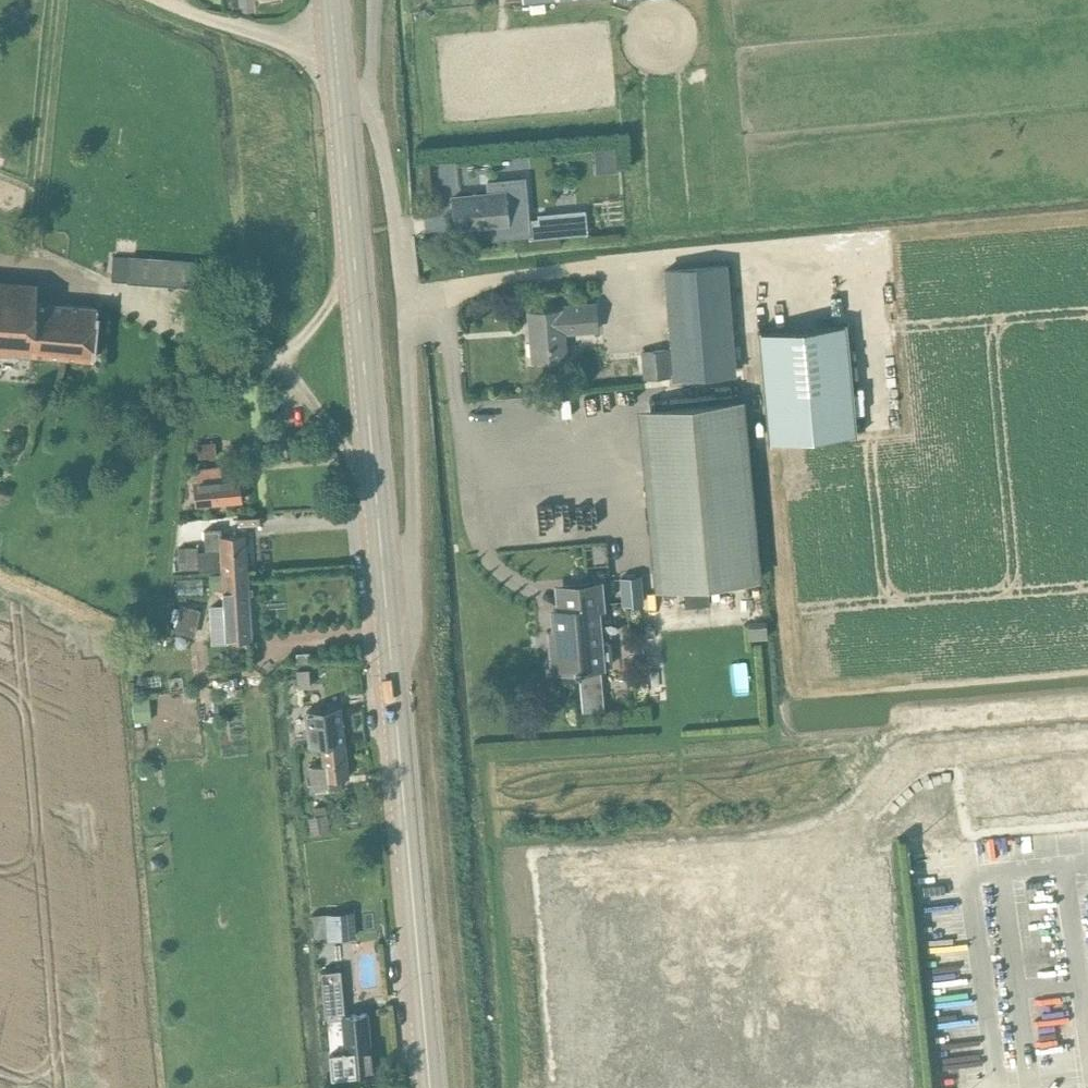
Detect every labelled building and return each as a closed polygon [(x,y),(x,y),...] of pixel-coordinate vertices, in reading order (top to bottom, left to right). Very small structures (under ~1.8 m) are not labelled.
[(488,195),(454,198),(457,226),(491,223),(492,237),(528,233),(529,238),(570,234),(569,224),(568,211),(561,212),(536,214),(537,218),(527,219),(524,191),(523,178),(487,182),(488,195)] [(112,256),(111,280),(127,281),(128,257),(112,256)] [(672,377),(735,371),(726,265),(663,270),(672,377)] [(31,354),(90,358),(94,306),(35,302),(36,283),(0,280),(0,351),(31,354)] [(531,359),(562,357),(560,332),(595,329),(593,303),(566,305),(566,308),(528,311),(531,359)] [(767,441),(855,433),(845,324),(758,332),(767,441)] [(642,379),(667,377),(665,349),(640,350),(642,379)] [(198,395),(197,404),(207,405),(207,395),(198,395)] [(742,398),(659,406),(676,585),(682,585),(706,582),(759,577),(742,398)] [(199,459),(216,457),(214,442),(197,444),(199,459)] [(221,478),(220,464),(197,467),(199,488),(200,503),(241,499),(239,476),(221,478)] [(220,571),(247,569),(244,533),(221,535),(220,528),(203,529),(204,550),(198,551),(198,545),(177,546),(179,569),(199,568),(199,572),(220,571)] [(220,573),(210,574),(211,591),(222,590),(223,603),(249,601),(247,569),(220,571),(220,573)] [(640,574),(618,576),(621,605),(642,603),(640,574)] [(202,576),(176,577),(177,593),(203,591),(202,576)] [(706,582),(682,585),(684,607),(709,605),(706,582)] [(555,610),(553,610),(558,668),(599,665),(611,664),(609,640),(598,641),(595,608),(600,607),(598,583),(564,585),(566,609),(555,610)] [(675,585),(661,587),(662,596),(676,595),(675,585)] [(195,634),(201,606),(180,602),(174,629),(195,634)] [(249,602),(223,603),(223,608),(210,609),(211,632),(224,632),(225,640),(251,639),(249,602)] [(756,639),(767,638),(766,620),(761,620),(747,621),(749,639),(756,639)] [(143,647),(131,648),(132,659),(144,658),(143,647)] [(309,649),(295,649),(295,660),(309,660),(309,653),(309,649)] [(309,666),(297,667),(298,686),(311,685),(309,666)] [(160,673),(146,675),(147,685),(161,684),(160,673)] [(146,675),(135,676),(136,686),(147,685),(146,675)] [(231,677),(216,679),(217,688),(233,686),(231,677)] [(148,697),(131,699),(133,722),(150,720),(148,697)] [(320,746),(345,743),(341,706),(302,711),(306,744),(319,743),(320,746)] [(246,743),(220,746),(221,756),(247,754),(246,743)] [(345,743),(320,746),(322,764),(307,765),(310,790),(341,786),(340,777),(349,776),(345,743)] [(324,805),(313,806),(314,815),(325,813),(324,805)] [(309,831),(330,828),(328,813),(325,813),(314,815),(307,816),(309,831)] [(157,857),(150,858),(151,870),(163,869),(162,861),(157,857)] [(327,911),(324,912),(326,938),(328,938),(354,936),(352,910),(352,909),(334,911),(327,911)] [(339,969),(321,970),(324,1011),(327,1011),(328,1025),(330,1050),(328,1050),(331,1074),(371,1071),(369,1049),(367,1012),(342,1013),(339,969)]
